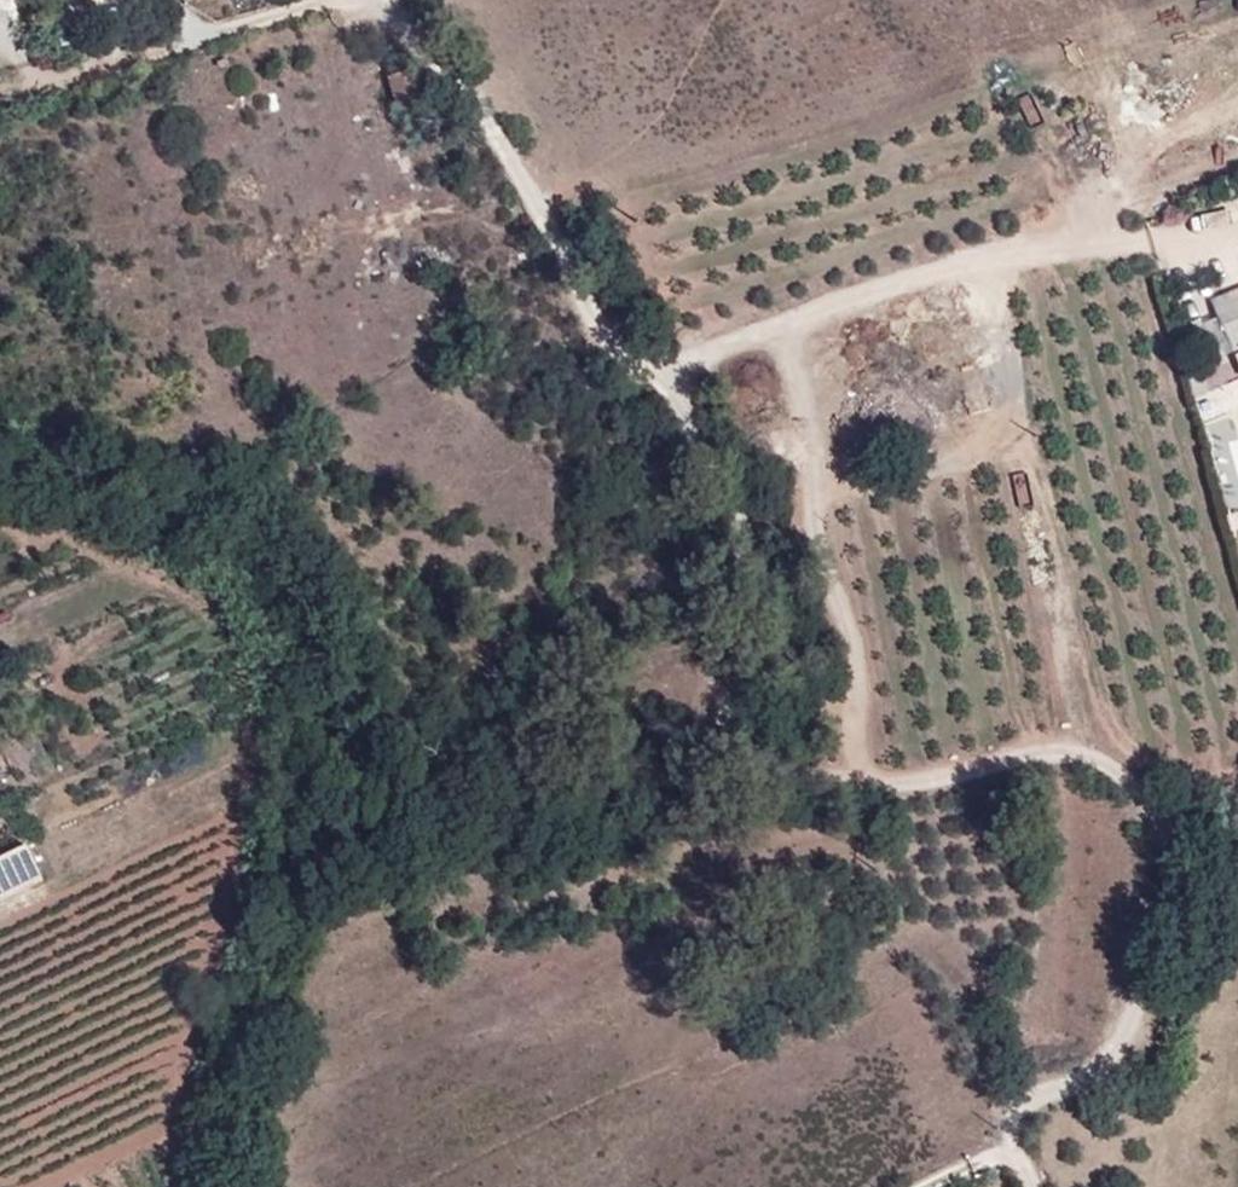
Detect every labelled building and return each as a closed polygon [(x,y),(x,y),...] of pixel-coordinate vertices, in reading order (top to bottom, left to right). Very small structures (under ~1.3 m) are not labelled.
[(1213,303),(1229,341),(1234,354),(1237,352),(1237,300),(1231,303),(1228,297),(1213,303)] [(1208,418),(1237,406),(1237,379),(1235,380),(1227,361),(1191,375),(1208,418)] [(43,874),(28,844),(0,858),(0,895),(43,874)]
